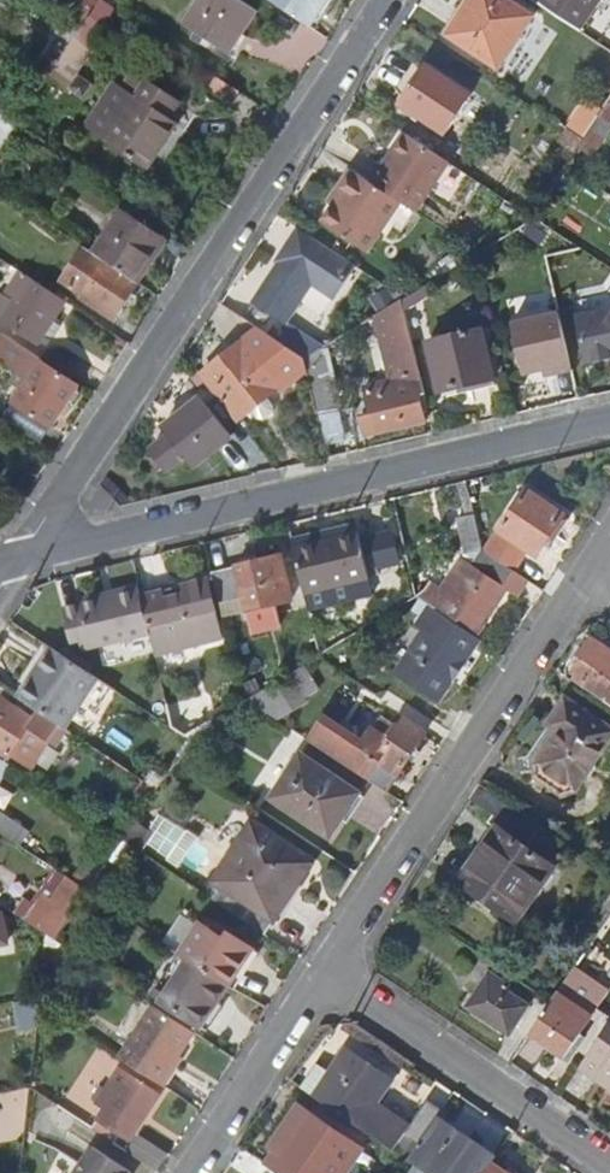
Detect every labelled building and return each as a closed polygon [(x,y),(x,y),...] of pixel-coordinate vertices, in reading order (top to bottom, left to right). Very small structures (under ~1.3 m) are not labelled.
[(69,10),(86,22),(101,0),(75,0),(69,10)] [(240,0),(193,0),(178,22),(228,54),(256,11),(240,0)] [(268,1),(293,19),(310,29),(329,0),(267,0),(268,1)] [(448,37),(497,69),(531,19),(503,0),(472,0),(448,37)] [(542,8),(580,33),(601,0),(547,0),(542,8)] [(470,96),(425,68),(400,105),(445,134),(470,96)] [(146,168),(188,107),(133,72),(107,112),(122,122),(108,142),(146,168)] [(0,115),(0,152),(17,126),(0,115)] [(586,143),(582,148),(593,155),(609,131),(609,123),(602,117),(590,135),(586,143)] [(566,131),(586,143),(590,135),(572,123),(566,131)] [(558,142),(578,155),(582,148),(586,143),(566,131),(558,142)] [(452,164),(406,134),(372,184),(403,204),(417,212),(418,213),(452,164)] [(372,184),(352,171),(337,194),(343,197),(325,225),(370,254),(403,204),(372,184)] [(122,214),(98,251),(142,279),(166,243),(122,214)] [(336,300),(357,267),(298,229),(287,247),(290,248),(254,305),(287,326),(313,285),(336,300)] [(64,286),(115,320),(142,279),(98,251),(91,245),(64,286)] [(27,285),(4,321),(37,344),(65,302),(24,275),(21,281),(27,285)] [(578,316),(588,363),(609,358),(609,309),(578,316)] [(554,371),(572,367),(565,335),(559,310),(512,320),(524,372),(552,365),(554,371)] [(280,343),(307,361),(324,350),(289,328),(280,343)] [(261,331),(201,376),(238,423),(256,410),(263,404),(279,392),(282,396),(310,374),(308,363),(307,361),(280,343),(261,331)] [(482,331),(428,343),(439,391),(468,384),(470,392),(494,387),(482,331)] [(13,352),(17,346),(1,336),(0,338),(0,344),(13,352)] [(407,352),(413,378),(421,376),(415,349),(407,352)] [(77,386),(24,352),(15,367),(30,377),(14,404),(50,428),(64,409),(71,405),(76,395),(77,386)] [(310,374),(318,415),(337,411),(327,359),(308,363),(310,374)] [(368,398),(372,414),(362,416),(367,437),(424,424),(418,397),(425,396),(421,376),(413,378),(374,387),(376,396),(368,398)] [(202,402),(163,432),(170,440),(151,455),(165,474),(185,459),(193,470),(232,440),(202,402)] [(256,410),(260,415),(267,410),(263,404),(256,410)] [(531,492),(489,554),(519,575),(535,552),(541,556),(568,515),(531,492)] [(459,520),(471,567),(509,593),(517,598),(529,582),(519,575),(489,554),(483,551),(473,516),(459,520)] [(293,550),(305,596),(370,580),(357,533),(293,550)] [(248,559),(249,565),(257,563),(256,557),(248,559)] [(212,574),(223,618),(289,603),(279,558),(257,563),(249,565),(212,574)] [(432,606),(478,638),(509,593),(471,567),(446,603),(434,595),(429,604),(432,606)] [(141,594),(150,629),(155,654),(221,639),(207,582),(182,588),(184,596),(165,601),(163,592),(163,588),(141,594)] [(63,612),(70,642),(79,639),(81,646),(150,629),(141,594),(140,586),(112,593),(113,600),(81,608),(63,612)] [(163,592),(165,601),(184,596),(182,588),(163,592)] [(428,591),(417,598),(429,604),(434,595),(428,591)] [(112,593),(80,602),(81,608),(113,600),(112,593)] [(441,706),(484,642),(478,638),(432,606),(418,627),(427,633),(419,645),(422,647),(415,656),(413,655),(398,678),(441,706)] [(335,632),(315,637),(320,658),(345,642),(342,637),(339,639),(335,632)] [(567,670),(568,675),(608,702),(609,699),(609,654),(587,638),(579,651),(567,670)] [(99,680),(54,650),(34,680),(31,678),(18,699),(37,712),(58,725),(66,730),(99,680)] [(157,708),(167,705),(161,682),(151,684),(157,708)] [(247,702),(275,720),(293,709),(277,684),(247,702)] [(173,730),(186,739),(210,725),(204,699),(167,705),(173,730)] [(609,738),(609,731),(565,699),(551,719),(563,727),(538,764),(576,790),(609,738)] [(37,712),(35,715),(20,705),(17,710),(4,702),(0,708),(0,749),(10,755),(14,749),(34,762),(58,725),(37,712)] [(311,742),(370,783),(388,794),(428,735),(401,718),(393,729),(387,738),(373,729),(362,744),(326,719),(311,742)] [(373,729),(387,738),(393,729),(379,719),(373,729)] [(311,742),(273,797),(333,837),(370,783),(311,742)] [(485,848),(463,881),(519,918),(554,865),(526,846),(539,826),(479,785),(470,799),(493,814),(487,823),(492,826),(479,844),(485,848)] [(256,828),(210,896),(270,936),(317,867),(256,828)] [(52,936),(90,890),(58,864),(21,910),(52,936)] [(585,925),(587,926),(578,939),(583,942),(579,949),(585,953),(609,916),(609,875),(609,874),(602,884),(609,890),(585,925)] [(207,925),(186,955),(234,988),(258,950),(233,934),(229,941),(207,925)] [(11,967),(6,942),(0,938),(0,969),(11,967)] [(186,955),(158,997),(206,1030),(234,988),(186,955)] [(575,968),(552,1003),(531,1033),(566,1056),(609,991),(575,968)] [(468,1007),(510,1034),(531,1001),(518,993),(522,987),(515,982),(511,988),(490,974),(468,1007)] [(10,1027),(39,1022),(41,1009),(41,1008),(42,1001),(6,1008),(10,1027)] [(158,1007),(121,1060),(162,1087),(163,1086),(198,1034),(158,1007)] [(579,1068),(608,1088),(609,1085),(609,1023),(579,1068)] [(304,1090),(416,1166),(445,1126),(447,1123),(421,1106),(407,1125),(375,1104),(391,1081),(348,1051),(329,1077),(319,1070),(304,1090)] [(133,1144),(164,1097),(133,1077),(121,1094),(112,1088),(102,1103),(111,1109),(98,1128),(118,1142),(121,1137),(133,1144)] [(69,1115),(88,1128),(94,1118),(74,1106),(69,1115)] [(269,1166),(272,1168),(279,1172),(345,1172),(361,1150),(305,1111),(269,1166)] [(416,1166),(411,1172),(486,1172),(492,1165),(495,1160),(445,1126),(416,1166)] [(94,1150),(79,1172),(131,1172),(94,1150)]
